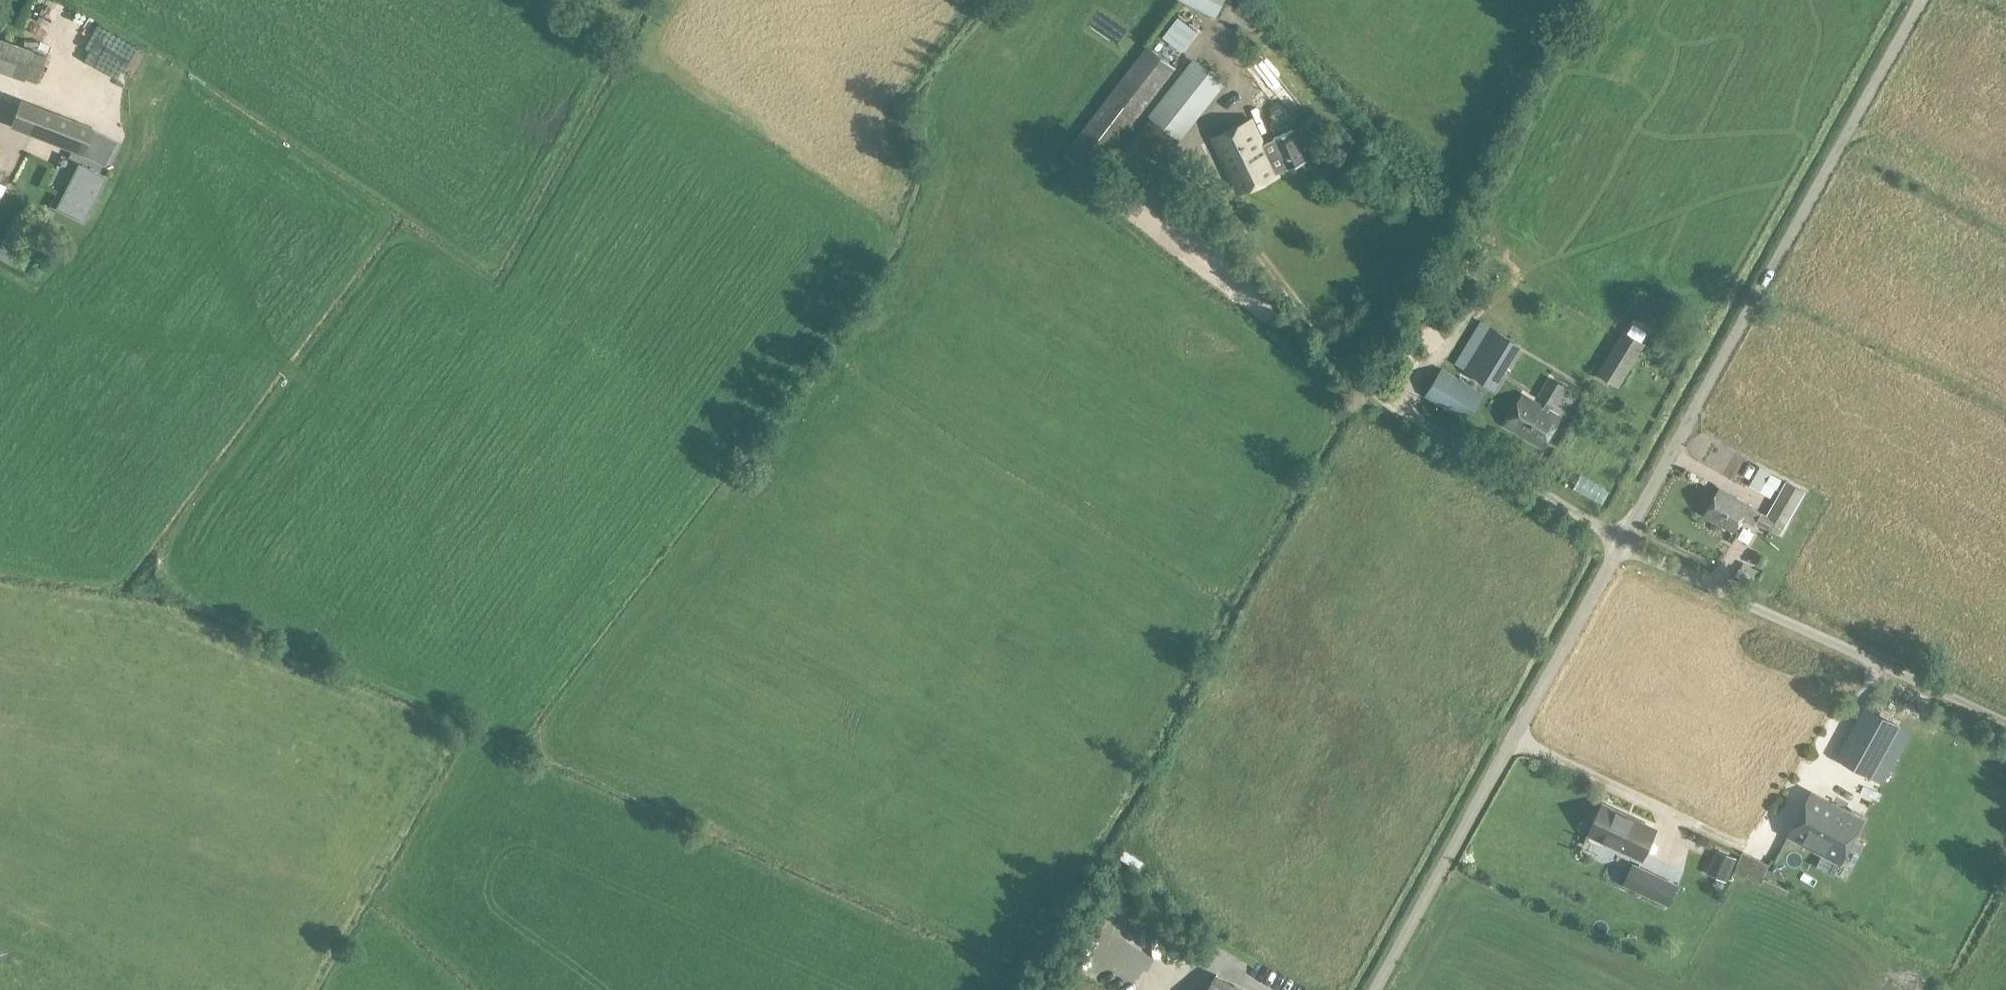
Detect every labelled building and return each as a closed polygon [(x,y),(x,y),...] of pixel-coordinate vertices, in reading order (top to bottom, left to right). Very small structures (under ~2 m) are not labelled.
[(1211,13),(1216,0),(1184,0),(1211,13)] [(1176,18),(1161,37),(1180,52),(1195,32),(1176,18)] [(9,40),(0,37),(0,65),(9,40)] [(1091,175),(1172,71),(1144,48),(1063,153),(1091,175)] [(33,50),(24,77),(37,82),(46,55),(33,50)] [(1195,59),(1152,115),(1177,136),(1222,81),(1195,59)] [(21,101),(12,125),(85,153),(94,130),(21,101)] [(1177,136),(1152,115),(1121,155),(1148,180),(1181,139),(1177,136)] [(1307,160),(1298,141),(1294,132),(1265,144),(1254,118),(1213,136),(1237,191),(1307,160)] [(80,162),(57,207),(86,221),(108,176),(80,162)] [(18,266),(26,251),(0,237),(0,256),(18,266)] [(1521,343),(1487,326),(1479,321),(1455,362),(1463,368),(1462,369),(1495,388),(1521,343)] [(1623,332),(1598,372),(1619,385),(1645,345),(1623,332)] [(1440,365),(1425,395),(1467,421),(1484,390),(1440,365)] [(1523,393),(1504,425),(1543,448),(1561,415),(1549,408),(1553,402),(1555,403),(1566,385),(1551,376),(1540,395),(1548,399),(1544,405),(1523,393)] [(1760,467),(1750,486),(1771,498),(1781,479),(1764,470),(1760,467)] [(1766,515),(1748,505),(1740,518),(1755,526),(1757,522),(1768,528),(1773,521),(1785,527),(1806,491),(1786,479),(1766,515)] [(1740,518),(1748,505),(1749,503),(1720,486),(1705,513),(1733,530),(1740,518)] [(1748,557),(1759,543),(1749,535),(1737,549),(1748,557)] [(1881,780),(1909,729),(1864,705),(1836,756),(1881,780)] [(1812,790),(1789,834),(1840,861),(1863,818),(1812,790)] [(1600,803),(1586,832),(1642,858),(1656,829),(1600,803)] [(1716,851),(1706,872),(1725,880),(1733,859),(1716,851)] [(1741,853),(1733,872),(1759,884),(1768,865),(1741,853)] [(1677,884),(1636,866),(1626,887),(1668,906),(1677,884)] [(1216,974),(1207,989),(1244,989),(1216,974)]
